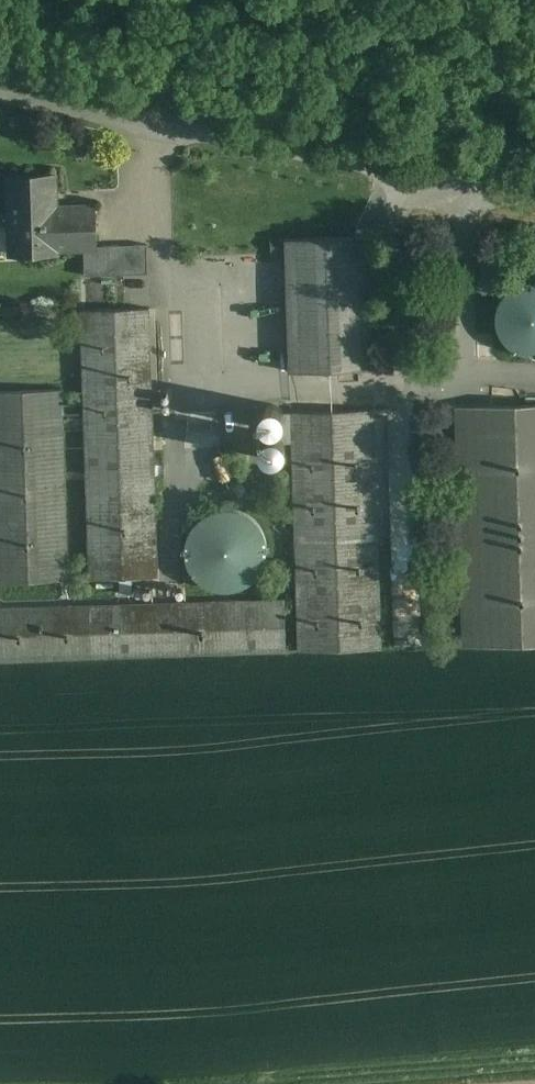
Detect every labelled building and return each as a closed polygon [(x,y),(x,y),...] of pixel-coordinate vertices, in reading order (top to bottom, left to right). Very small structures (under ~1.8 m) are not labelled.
[(55,175),(8,176),(11,253),(84,251),(84,246),(95,245),(94,206),(56,207),(55,175)] [(368,237),(285,240),(290,372),(373,369),(368,237)] [(95,245),(84,246),(84,251),(85,276),(148,274),(148,244),(95,245)] [(498,306),(496,314),(496,321),(498,329),(501,336),(505,342),(511,348),(517,352),(525,354),(532,355),(534,355),(534,282),(534,281),(526,282),(518,284),(512,288),(506,293),(501,299),(498,306)] [(150,308),(81,310),(89,579),(159,577),(150,308)] [(0,391),(0,581),(68,579),(62,389),(0,391)] [(258,417),(259,420),(260,423),(262,426),(264,428),(267,430),(271,431),(274,430),(277,429),(280,428),(282,425),(284,422),(285,419),(284,415),(283,412),(282,409),(279,407),(276,405),(273,404),(269,405),(266,406),(263,408),(261,410),(259,413),(258,417)] [(458,407),(466,646),(534,644),(534,404),(458,407)] [(374,410),(291,413),(299,651),(382,648),(374,410)] [(266,436),(264,438),(261,440),(260,443),(259,447),(259,450),(260,453),(262,456),(265,458),(268,460),(271,461),(275,460),(278,459),(281,457),(283,455),(285,452),(285,448),(285,445),(284,442),(282,439),(280,437),(276,435),(273,434),(270,435),(266,436)] [(192,528),(189,534),(186,540),(185,547),(185,554),(186,561),(188,567),(192,573),(196,579),(201,583),(206,587),(213,590),(219,591),(226,592),(233,591),(239,590),(246,587),(251,583),(256,579),(261,574),(264,568),(266,561),(267,554),(267,548),(266,541),(264,535),(261,529),(257,523),(252,518),(246,515),(240,512),(233,510),(227,510),(220,510),(213,512),(207,514),(201,518),(196,523),(192,528)] [(0,607),(0,659),(286,651),(285,599),(0,607)]
